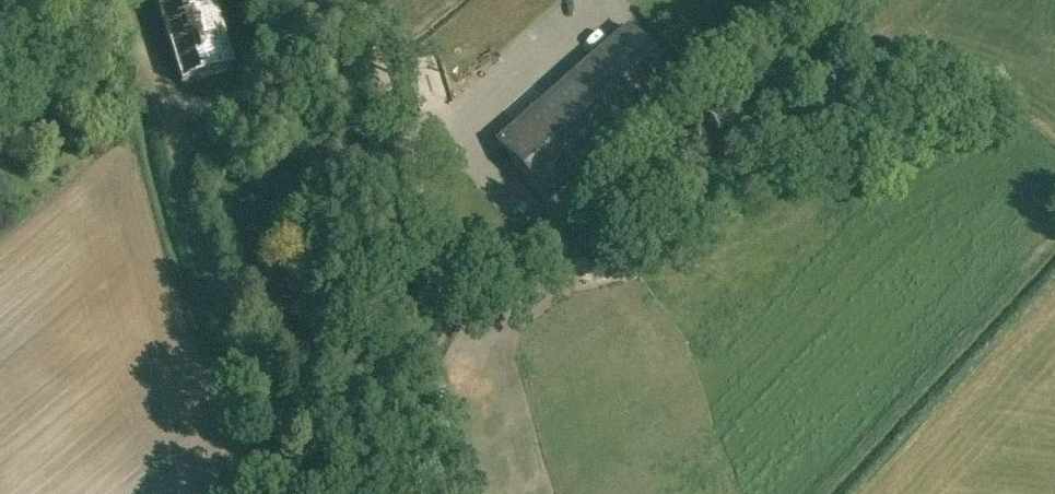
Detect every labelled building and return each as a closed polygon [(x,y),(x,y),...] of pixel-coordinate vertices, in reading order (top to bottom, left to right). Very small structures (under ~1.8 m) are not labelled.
[(182,84),(232,67),(210,0),(155,0),(182,84)] [(629,28),(497,143),(549,202),(681,87),(629,28)]
